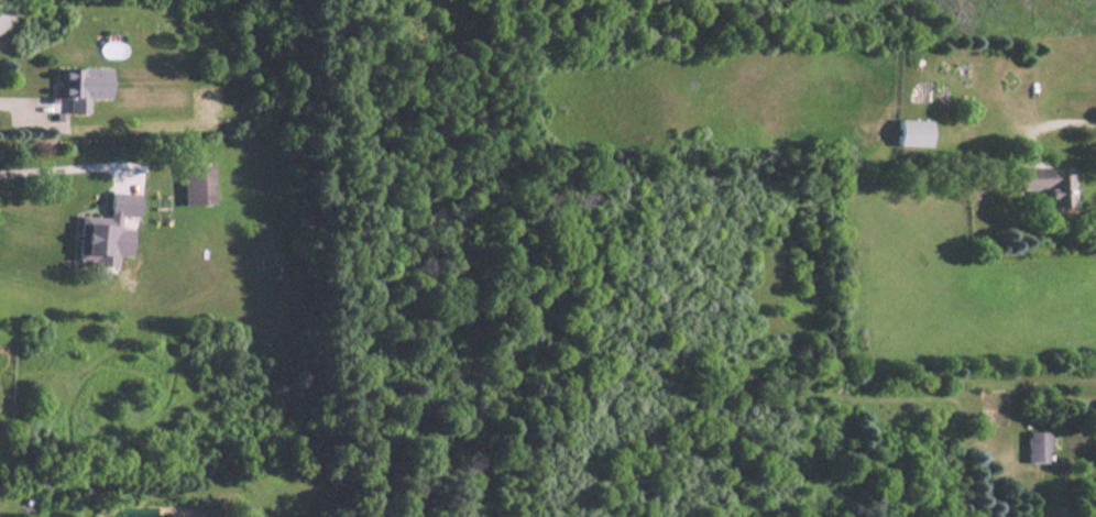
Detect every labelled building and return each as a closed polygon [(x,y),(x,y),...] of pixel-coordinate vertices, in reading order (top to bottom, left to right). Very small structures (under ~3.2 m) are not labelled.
[(108,69),(57,69),(57,99),(67,99),(67,114),(86,114),(86,100),(108,100),(108,69)] [(897,148),(930,148),(930,121),(897,121),(897,148)] [(182,206),(212,206),(211,166),(181,166),(182,206)] [(1072,175),(1049,175),(1049,168),(1022,168),(1023,194),(1045,194),(1046,213),(1073,212),(1072,175)] [(75,265),(115,267),(115,257),(129,258),(130,231),(119,230),(119,218),(137,219),(138,195),(109,193),(107,218),(78,217),(75,265)] [(1050,430),(1029,430),(1029,461),(1050,461),(1050,430)]
